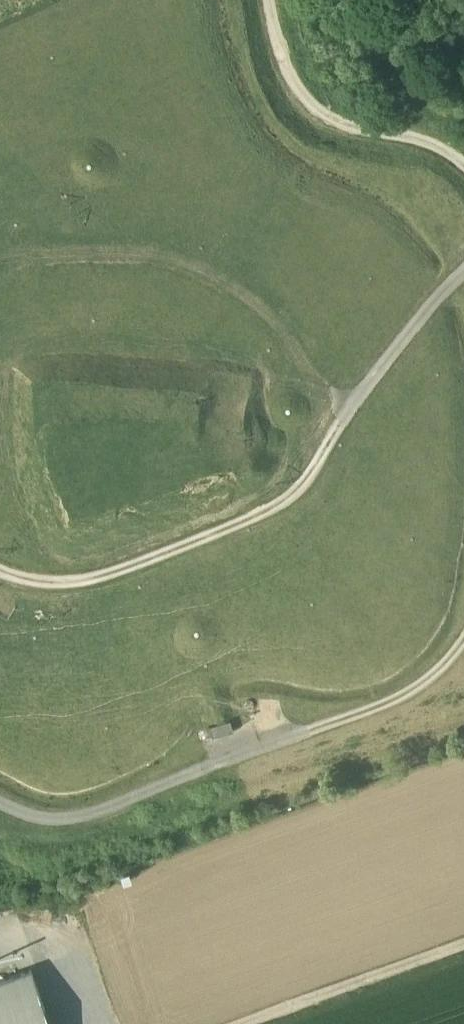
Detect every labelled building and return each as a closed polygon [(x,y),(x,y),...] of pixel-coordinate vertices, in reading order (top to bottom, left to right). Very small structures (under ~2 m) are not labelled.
[(29,972),(0,983),(0,1023),(48,1023),(29,972)]
